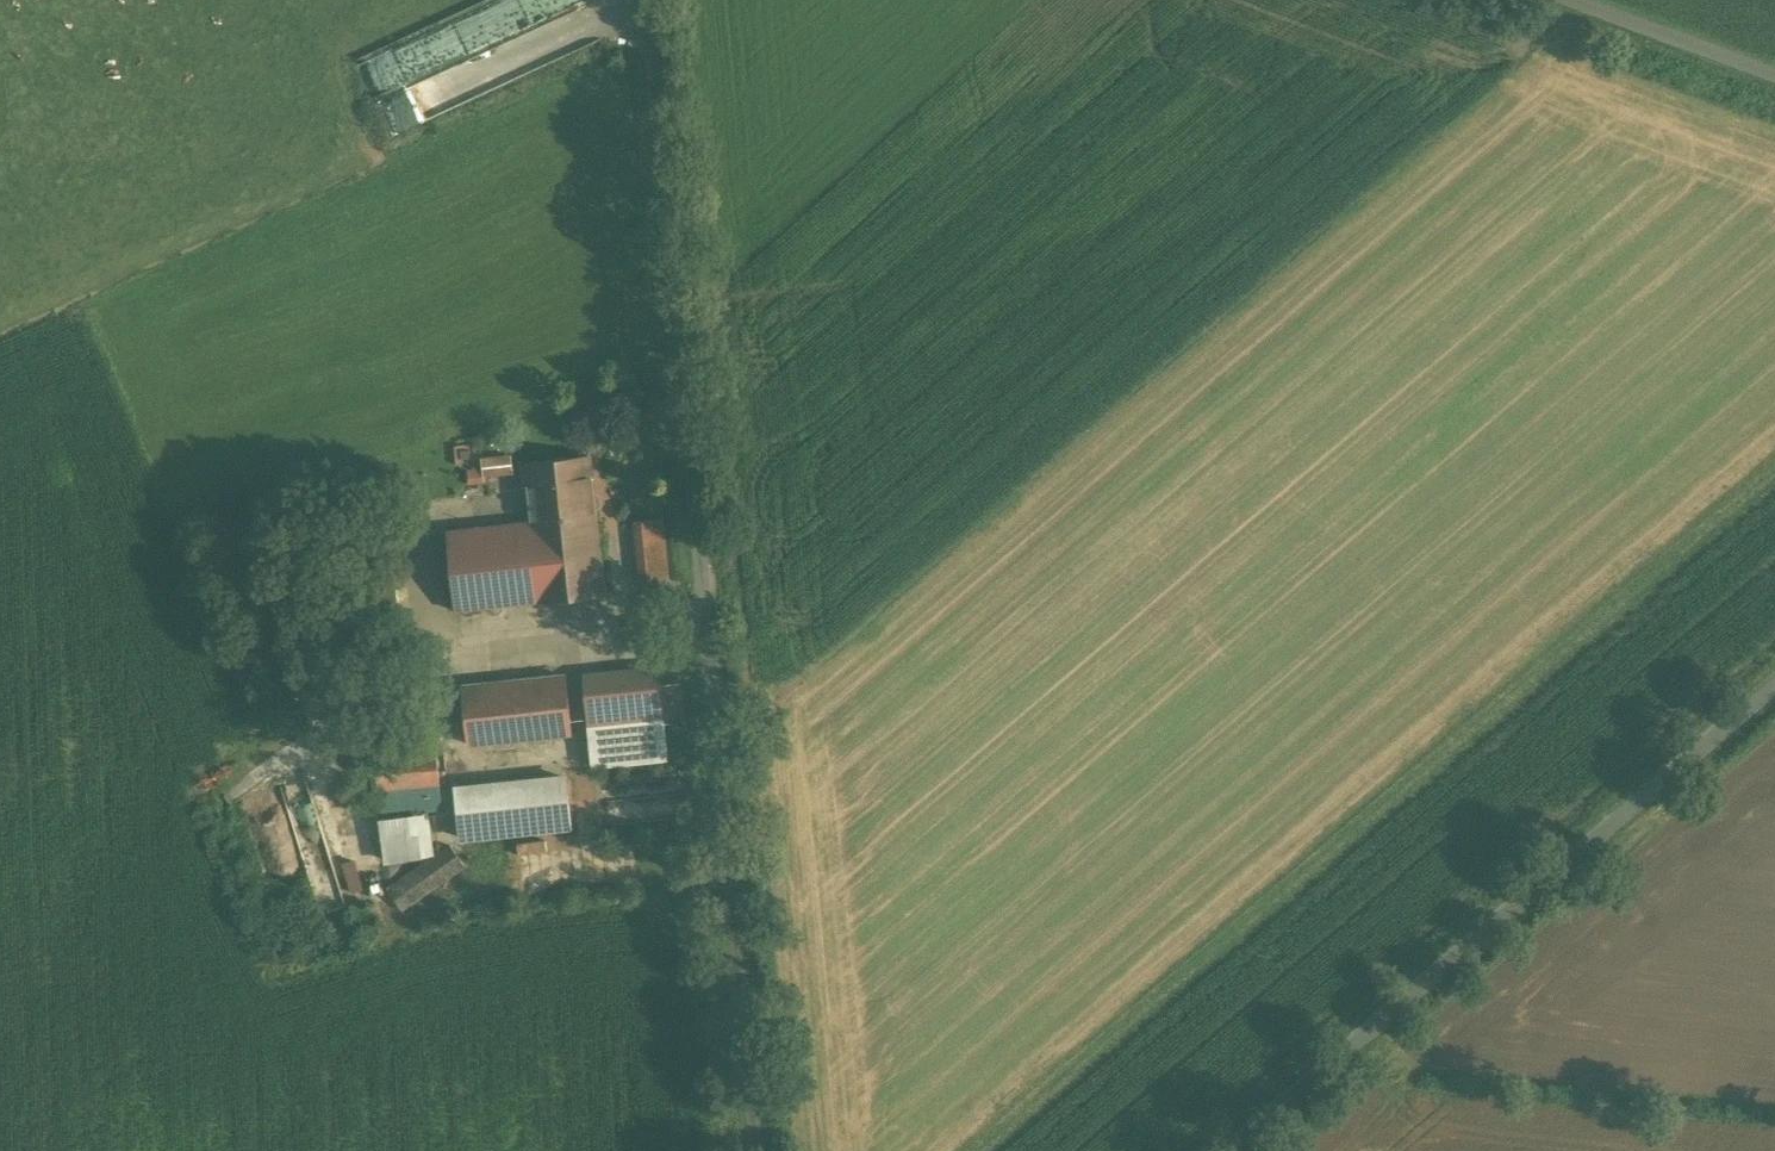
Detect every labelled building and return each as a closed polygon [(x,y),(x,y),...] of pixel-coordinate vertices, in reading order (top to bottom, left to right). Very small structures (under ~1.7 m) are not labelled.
[(449,533),(458,620),(609,605),(594,456),(525,463),(531,524),(449,533)] [(657,515),(631,517),(640,592),(665,589),(657,515)] [(662,671),(586,678),(592,742),(669,735),(662,671)] [(566,672),(462,683),(469,751),(573,741),(566,672)] [(565,773),(452,785),(458,841),(570,830),(565,773)]
